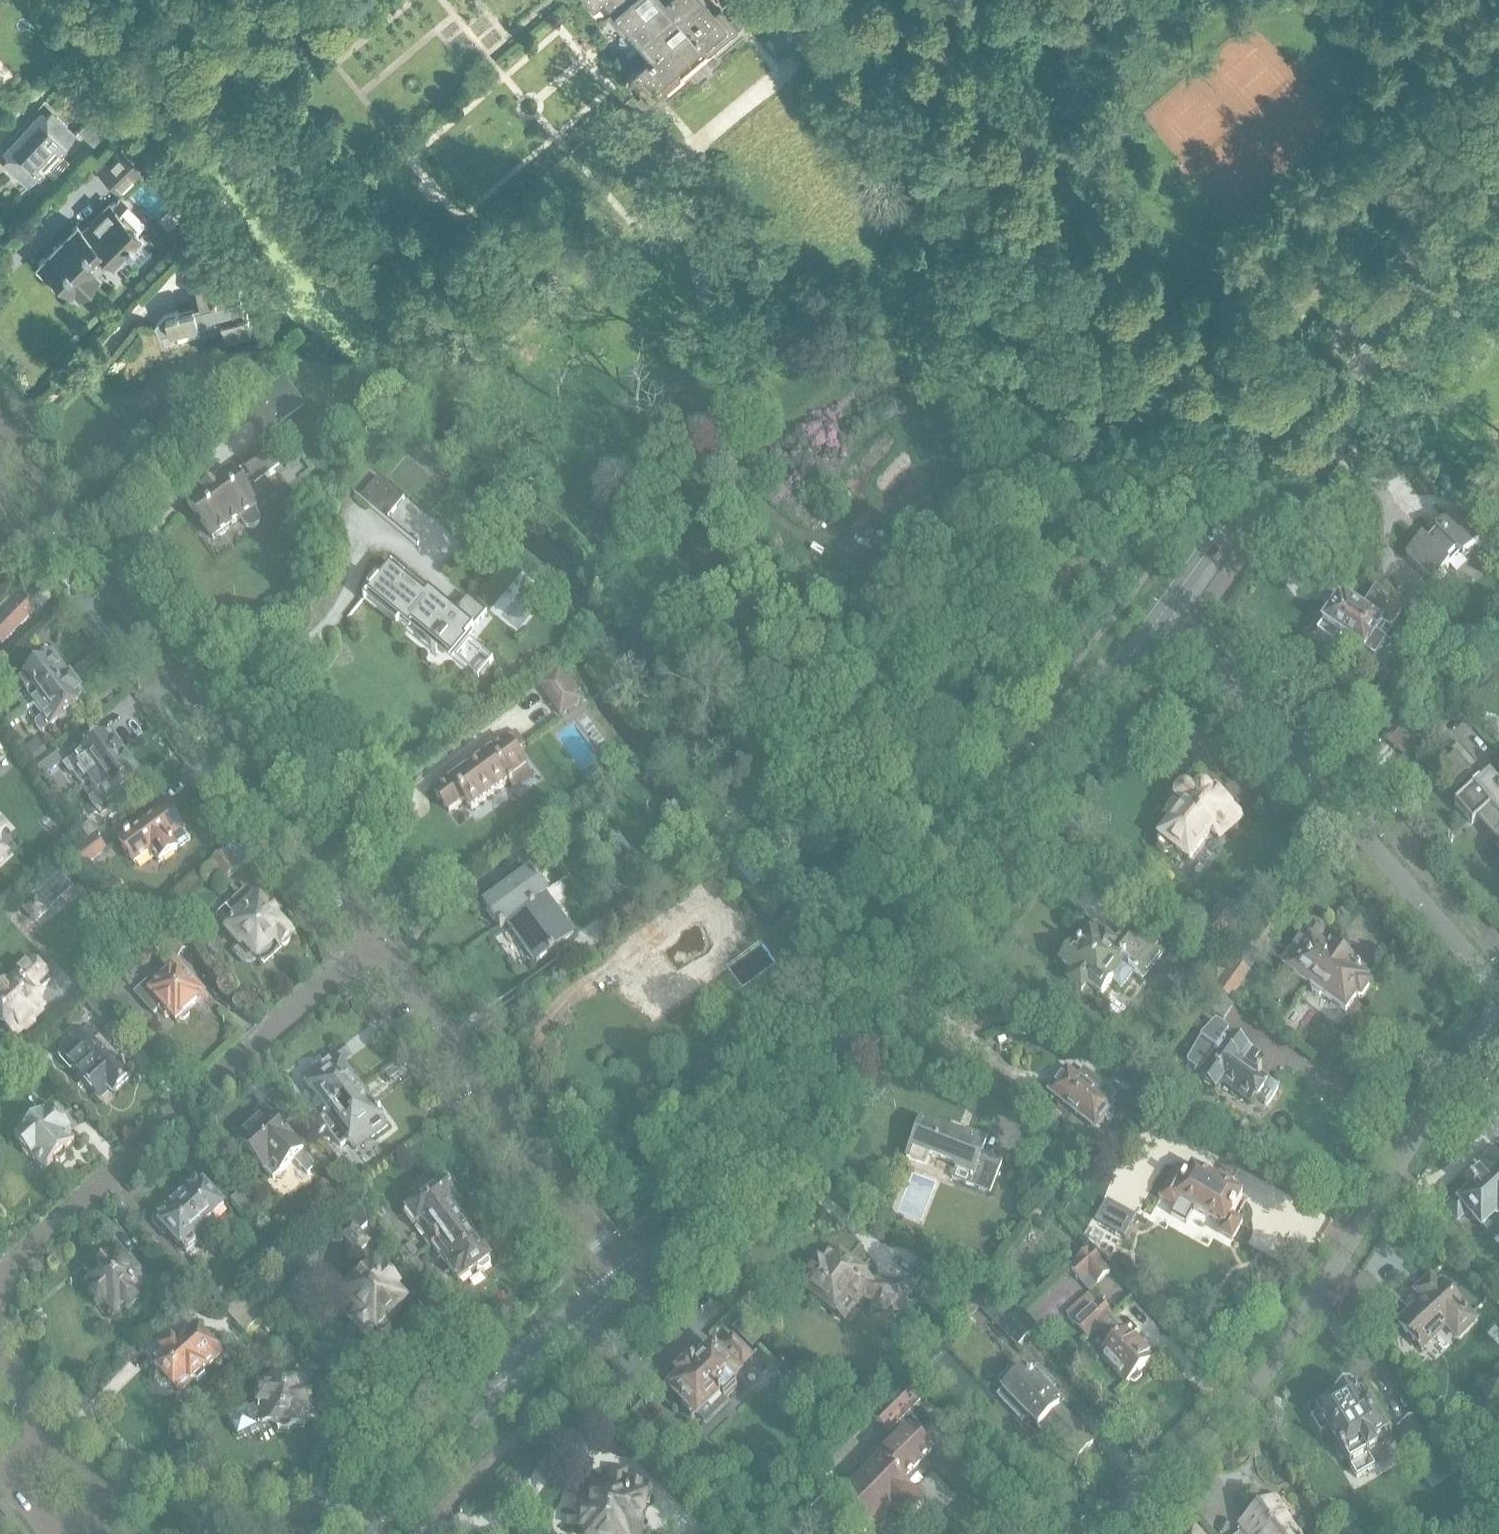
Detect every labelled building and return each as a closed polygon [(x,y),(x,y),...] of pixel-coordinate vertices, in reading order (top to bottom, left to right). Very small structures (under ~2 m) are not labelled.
[(743,13),(743,12),(732,0),(727,0),(724,2),(723,0),(611,0),(618,7),(609,14),(625,32),(629,28),(651,54),(628,75),(628,79),(645,98),(649,97),(667,82),(711,45),(710,45),(742,18),(743,13)] [(95,145),(111,128),(95,113),(78,130),(95,145)] [(7,159),(11,163),(18,170),(15,173),(28,185),(76,133),(58,116),(55,119),(49,114),(45,114),(36,123),(33,120),(23,132),(26,134),(6,155),(7,159)] [(120,191),(141,169),(119,148),(98,170),(120,191)] [(137,244),(135,242),(142,234),(108,200),(83,226),(76,219),(33,262),(52,280),(54,278),(70,294),(73,292),(77,296),(101,273),(96,268),(105,259),(111,265),(126,251),(128,253),(137,244)] [(245,312),(240,292),(243,292),(236,266),(196,276),(189,284),(195,307),(166,315),(156,324),(159,336),(201,325),(200,322),(222,316),(227,335),(252,329),(248,311),(245,312)] [(307,406),(288,380),(267,394),(269,396),(251,409),(269,433),(307,406)] [(186,502),(213,540),(241,520),(247,528),(254,529),(260,524),(261,518),(255,510),(258,507),(245,490),(254,484),(254,485),(281,465),(277,460),(283,456),(272,442),(267,446),(266,444),(239,464),(244,470),(235,476),(231,470),(186,502)] [(378,476),(360,498),(393,525),(411,504),(378,476)] [(1456,553),(1463,560),(1480,543),(1452,516),(1436,533),(1437,534),(1427,545),(1422,541),(1406,557),(1434,584),(1450,568),(1446,563),(1456,553)] [(410,627),(413,623),(441,647),(448,639),(458,648),(487,613),(467,596),(454,612),(429,591),(423,598),(388,569),(378,581),(376,579),(368,590),(369,591),(369,592),(410,627)] [(1323,626),(1318,634),(1337,647),(1343,640),(1364,654),(1365,654),(1375,660),(1386,644),(1380,639),(1387,629),(1386,628),(1388,626),(1391,628),(1402,612),(1384,600),(1385,598),(1375,588),(1364,604),(1355,598),(1351,604),(1344,600),(1342,603),(1339,601),(1334,609),(1328,612),(1325,616),(1324,618),(1323,624),(1322,625),(1323,626)] [(1400,607),(1422,628),(1440,610),(1418,589),(1400,607)] [(11,634),(34,611),(23,600),(0,622),(0,643),(1,644),(11,634)] [(34,706),(72,679),(51,651),(36,663),(38,666),(18,681),(27,694),(17,702),(25,712),(34,706)] [(561,716),(581,701),(559,670),(538,685),(561,716)] [(72,679),(34,706),(43,718),(36,722),(35,725),(37,728),(41,734),(87,700),(72,679)] [(1405,758),(1425,736),(1405,718),(1385,740),(1405,758)] [(89,782),(126,754),(116,741),(117,740),(111,732),(64,766),(69,774),(72,775),(74,774),(82,785),(88,781),(89,782)] [(471,810),(508,783),(512,787),(515,792),(534,779),(527,769),(515,753),(525,745),(516,732),(505,740),(488,753),(489,754),(452,781),(451,780),(434,793),(449,813),(465,802),(471,810)] [(1456,788),(1479,768),(1459,744),(1451,751),(1455,755),(1439,768),(1456,788)] [(60,764),(51,753),(36,763),(45,775),(60,764)] [(96,810),(144,775),(138,767),(136,768),(126,754),(89,782),(97,794),(91,799),(90,803),(96,810)] [(1490,775),(1481,783),(1479,781),(1472,787),(1473,789),(1455,805),(1472,825),(1476,821),(1498,847),(1498,785),(1490,775)] [(1173,853),(1176,851),(1189,860),(1213,830),(1220,838),(1242,819),(1215,788),(1205,789),(1204,788),(1198,788),(1194,793),(1187,788),(1181,789),(1177,795),(1177,802),(1165,819),(1171,824),(1160,838),(1158,842),(1158,845),(1158,848),(1159,851),(1161,853),(1164,854),(1168,854),(1170,854),(1173,853)] [(158,865),(192,841),(168,807),(118,844),(134,867),(151,855),(158,865)] [(92,836),(110,823),(106,818),(94,824),(92,821),(85,826),(92,836)] [(106,851),(97,837),(73,853),(82,867),(106,851)] [(8,857),(0,847),(0,864),(8,857)] [(213,864),(228,881),(241,870),(226,853),(213,864)] [(500,928),(548,892),(533,871),(484,906),(500,928)] [(548,892),(500,928),(501,929),(507,924),(535,964),(577,934),(549,896),(550,895),(548,892)] [(225,932),(240,949),(235,953),(246,964),(252,965),(256,962),(259,965),(278,948),(280,951),(295,938),(277,918),(279,916),(271,908),(269,910),(257,896),(254,899),(249,894),(239,903),(243,908),(235,916),(238,921),(225,932)] [(23,910),(35,923),(49,911),(37,898),(34,901),(33,901),(23,910)] [(689,937),(685,931),(637,967),(643,975),(632,983),(643,999),(654,991),(660,999),(709,963),(705,958),(712,952),(713,955),(749,928),(728,899),(692,926),(696,931),(689,937)] [(1224,943),(1243,917),(1224,903),(1204,929),(1224,943)] [(1314,921),(1303,936),(1302,936),(1280,966),(1282,967),(1276,976),(1288,985),(1293,978),(1309,990),(1311,995),(1319,1000),(1325,1000),(1346,1016),(1357,1000),(1361,1003),(1372,987),(1368,984),(1370,982),(1352,969),(1355,965),(1333,950),(1331,953),(1329,951),(1333,945),(1324,938),(1328,932),(1321,926),(1314,921)] [(1124,991),(1136,975),(1145,982),(1166,954),(1130,927),(1118,944),(1098,929),(1093,935),(1089,932),(1076,949),(1073,947),(1060,964),(1076,975),(1070,983),(1084,995),(1089,989),(1102,998),(1113,983),(1124,991)] [(155,934),(145,943),(156,956),(166,947),(175,957),(185,949),(173,935),(167,928),(157,936),(155,934)] [(114,972),(135,953),(123,940),(102,959),(114,972)] [(1251,974),(1250,973),(1262,957),(1249,948),(1238,964),(1235,962),(1215,990),(1216,990),(1231,1002),(1251,974)] [(1228,971),(1204,953),(1193,967),(1217,985),(1228,971)] [(148,993),(141,999),(156,1016),(164,1009),(176,1023),(180,1020),(183,1024),(187,1024),(193,1019),(193,1015),(190,1011),(206,996),(172,958),(161,968),(164,971),(144,988),(148,993)] [(11,1032),(14,1036),(16,1034),(19,1036),(24,1031),(28,1032),(34,1026),(34,1021),(64,994),(41,970),(43,965),(39,961),(35,961),(7,986),(0,986),(0,1020),(11,1032)] [(1236,1005),(1231,1002),(1216,990),(1204,1007),(1224,1021),(1236,1005)] [(105,1024),(115,1015),(97,996),(87,1005),(105,1024)] [(1227,1031),(1226,1030),(1218,1024),(1216,1025),(1214,1025),(1187,1063),(1187,1064),(1187,1065),(1188,1066),(1188,1067),(1196,1072),(1193,1076),(1216,1092),(1222,1083),(1252,1104),(1255,1100),(1258,1102),(1260,1099),(1267,1104),(1265,1106),(1267,1108),(1274,1099),(1278,1091),(1279,1086),(1269,1080),(1253,1069),(1256,1064),(1254,1062),(1260,1054),(1233,1035),(1231,1038),(1227,1035),(1228,1035),(1228,1034),(1228,1033),(1228,1032),(1227,1031)] [(124,1065),(94,1031),(86,1038),(85,1037),(75,1046),(74,1045),(59,1058),(72,1072),(75,1069),(79,1075),(78,1076),(100,1101),(110,1091),(114,1095),(133,1079),(122,1067),(124,1065)] [(343,1064),(352,1058),(343,1046),(325,1058),(328,1062),(304,1080),(309,1087),(308,1088),(317,1100),(316,1102),(325,1115),(320,1119),(319,1120),(361,1089),(343,1064)] [(1050,1092),(1096,1129),(1113,1107),(1067,1070),(1050,1092)] [(374,1139),(390,1127),(361,1089),(319,1120),(309,1128),(315,1136),(326,1129),(332,1124),(347,1145),(351,1142),(353,1146),(370,1134),(374,1139)] [(67,1159),(66,1151),(75,1142),(68,1135),(72,1131),(51,1107),(15,1140),(44,1172),(53,1164),(62,1163),(67,1159)] [(319,1120),(320,1119),(315,1113),(304,1121),(309,1128),(319,1120)] [(273,1180),(279,1175),(280,1176),(296,1162),(308,1176),(317,1168),(280,1127),(278,1129),(267,1116),(238,1141),(273,1180)] [(953,1172),(955,1172),(952,1179),(991,1194),(1003,1161),(984,1154),(987,1144),(968,1137),(967,1141),(921,1123),(919,1128),(917,1128),(912,1141),(914,1142),(907,1161),(910,1163),(910,1161),(926,1167),(930,1158),(955,1167),(953,1172)] [(1445,1209),(1457,1224),(1467,1216),(1481,1232),(1497,1219),(1498,1220),(1498,1151),(1497,1149),(1463,1178),(1471,1187),(1445,1209)] [(1177,1169),(1159,1200),(1174,1209),(1171,1215),(1185,1223),(1193,1210),(1221,1225),(1217,1233),(1232,1242),(1243,1223),(1236,1219),(1246,1202),(1241,1199),(1243,1196),(1192,1168),(1188,1175),(1177,1169)] [(176,1198),(206,1231),(216,1222),(214,1220),(226,1208),(198,1178),(176,1198)] [(311,1222),(338,1198),(328,1182),(316,1189),(321,1197),(301,1211),(311,1222)] [(432,1246),(466,1222),(454,1206),(459,1202),(445,1183),(406,1211),(432,1246)] [(247,1219),(258,1209),(242,1191),(231,1201),(247,1219)] [(206,1232),(206,1231),(176,1198),(154,1219),(155,1219),(151,1222),(165,1237),(168,1233),(188,1255),(200,1244),(205,1249),(210,1244),(212,1247),(216,1243),(211,1236),(210,1237),(206,1232)] [(1135,1215),(1108,1201),(1096,1222),(1123,1237),(1135,1215)] [(490,1267),(490,1261),(493,1259),(466,1222),(432,1246),(458,1282),(477,1269),(483,1272),(490,1267)] [(370,1243),(353,1225),(342,1236),(358,1254),(370,1243)] [(216,1243),(212,1247),(218,1253),(227,1244),(216,1232),(211,1236),(216,1243)] [(1097,1283),(1109,1271),(1089,1249),(1070,1267),(1083,1281),(1089,1275),(1097,1283)] [(148,1286),(118,1253),(99,1270),(102,1273),(91,1282),(97,1289),(93,1292),(92,1297),(99,1305),(104,1304),(114,1316),(124,1308),(130,1310),(138,1302),(137,1296),(148,1286)] [(906,1285),(872,1284),(871,1284),(830,1253),(822,1264),(820,1262),(801,1287),(844,1320),(862,1297),(874,1301),(873,1312),(905,1312),(906,1285)] [(933,1280),(939,1271),(922,1260),(916,1269),(933,1280)] [(377,1332),(408,1304),(397,1292),(400,1289),(376,1263),(342,1295),(360,1314),(351,1322),(367,1339),(375,1331),(377,1332)] [(158,1285),(175,1304),(186,1294),(170,1275),(158,1285)] [(1422,1300),(1396,1326),(1423,1353),(1446,1331),(1458,1343),(1480,1322),(1440,1282),(1439,1284),(1431,1276),(1414,1292),(1422,1300)] [(897,1337),(920,1354),(958,1304),(942,1294),(938,1300),(933,1297),(929,1292),(928,1293),(917,1287),(908,1286),(908,1290),(917,1290),(926,1297),(897,1337)] [(215,1296),(227,1312),(236,1305),(224,1289),(215,1296)] [(238,1326),(260,1306),(250,1295),(228,1315),(238,1326)] [(1101,1301),(1074,1325),(1087,1340),(1099,1329),(1112,1344),(1099,1356),(1126,1386),(1130,1382),(1131,1383),(1137,1383),(1142,1378),(1142,1373),(1141,1371),(1154,1360),(1101,1301)] [(1020,1348),(1035,1334),(1015,1314),(1010,1319),(992,1302),(984,1310),(1020,1348)] [(206,1376),(205,1371),(221,1356),(195,1328),(176,1345),(173,1341),(162,1351),(166,1355),(154,1366),(161,1374),(158,1378),(157,1381),(159,1386),(161,1388),(165,1389),(169,1389),(173,1388),(179,1395),(193,1382),(198,1383),(206,1376)] [(296,1369),(308,1359),(289,1337),(277,1347),(296,1369)] [(679,1378),(667,1390),(682,1406),(680,1408),(692,1420),(694,1418),(698,1422),(700,1420),(706,1426),(730,1403),(725,1399),(736,1388),(735,1386),(745,1375),(737,1368),(741,1364),(744,1367),(753,1358),(733,1337),(723,1347),(729,1353),(726,1356),(713,1344),(693,1364),(689,1359),(674,1372),(679,1378)] [(786,1395),(804,1378),(782,1355),(764,1371),(786,1395)] [(1001,1390),(997,1397),(1021,1423),(1027,1417),(1047,1438),(1053,1432),(1078,1458),(1094,1443),(1058,1404),(1061,1401),(1051,1391),(1054,1389),(1036,1370),(1030,1375),(1025,1368),(1017,1376),(1011,1370),(998,1382),(1003,1389),(1001,1390)] [(263,1424),(275,1424),(279,1431),(289,1431),(294,1425),(306,1426),(307,1413),(311,1413),(312,1396),(307,1396),(308,1384),(265,1382),(264,1387),(260,1387),(259,1406),(263,1406),(263,1410),(256,1410),(256,1407),(235,1406),(234,1427),(255,1429),(256,1424),(259,1422),(263,1423),(263,1424)] [(906,1383),(872,1415),(888,1432),(922,1399),(906,1383)] [(1354,1388),(1315,1411),(1319,1417),(1329,1433),(1340,1450),(1337,1452),(1343,1464),(1347,1461),(1359,1481),(1378,1471),(1370,1457),(1379,1452),(1395,1479),(1410,1470),(1389,1435),(1370,1402),(1363,1406),(1354,1388)] [(1421,1420),(1400,1432),(1417,1459),(1433,1487),(1454,1475),(1437,1447),(1421,1420)] [(911,1432),(843,1499),(874,1531),(893,1512),(906,1526),(925,1507),(912,1494),(906,1488),(935,1458),(933,1455),(911,1432)] [(821,1474),(799,1497),(811,1509),(834,1487),(821,1474)] [(629,1489),(611,1487),(610,1495),(582,1491),(580,1512),(585,1513),(583,1532),(589,1532),(589,1533),(641,1533),(646,1490),(629,1488),(629,1489)] [(1283,1518),(1287,1515),(1275,1499),(1239,1526),(1245,1533),(1295,1533),(1283,1518)] [(1174,1533),(1202,1533),(1188,1520),(1174,1533)]
